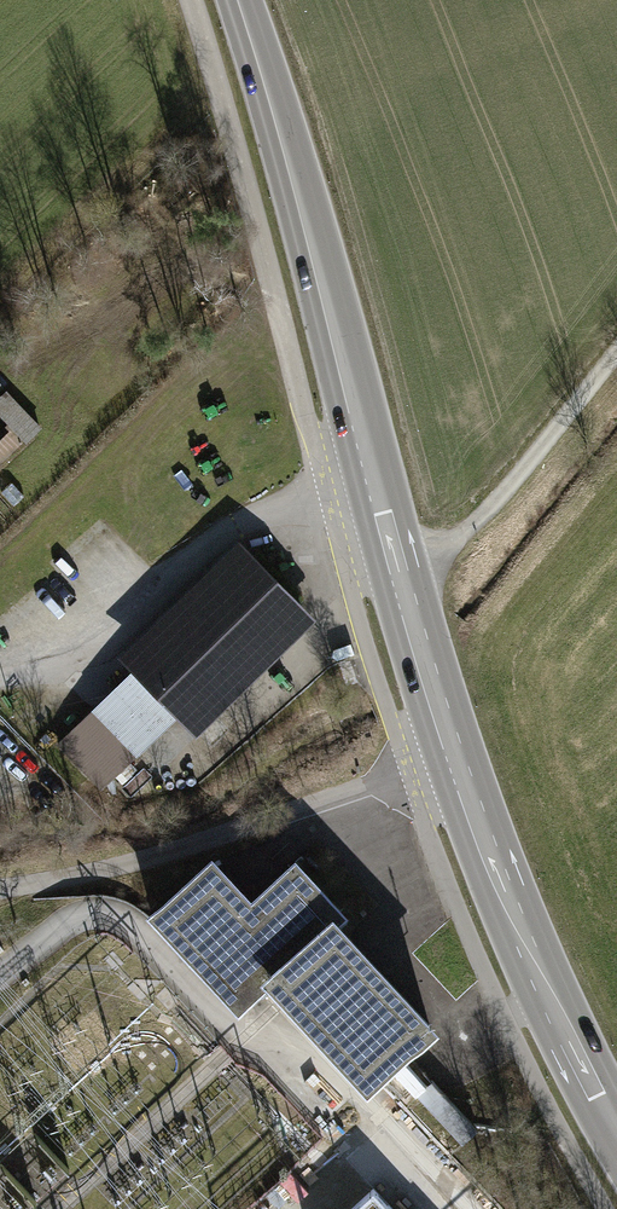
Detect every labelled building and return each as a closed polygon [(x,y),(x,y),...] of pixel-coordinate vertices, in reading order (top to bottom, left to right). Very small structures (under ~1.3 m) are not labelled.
[(43,428),(1,385),(0,386),(0,415),(28,443),(43,428)] [(23,442),(11,430),(0,441),(0,465),(23,442)] [(12,482),(1,492),(14,505),(24,495),(12,482)] [(240,540),(121,656),(135,670),(58,745),(103,791),(180,717),(198,735),(318,619),(240,540)] [(211,860),(152,915),(238,1007),(270,978),(368,1083),(442,1163),(449,1156),(478,1130),(444,1094),(432,1080),(425,1086),(396,1056),(429,1025),(332,920),(341,912),(295,862),(251,902),(211,860)] [(353,1208),(390,1208),(373,1191),(353,1208)]
